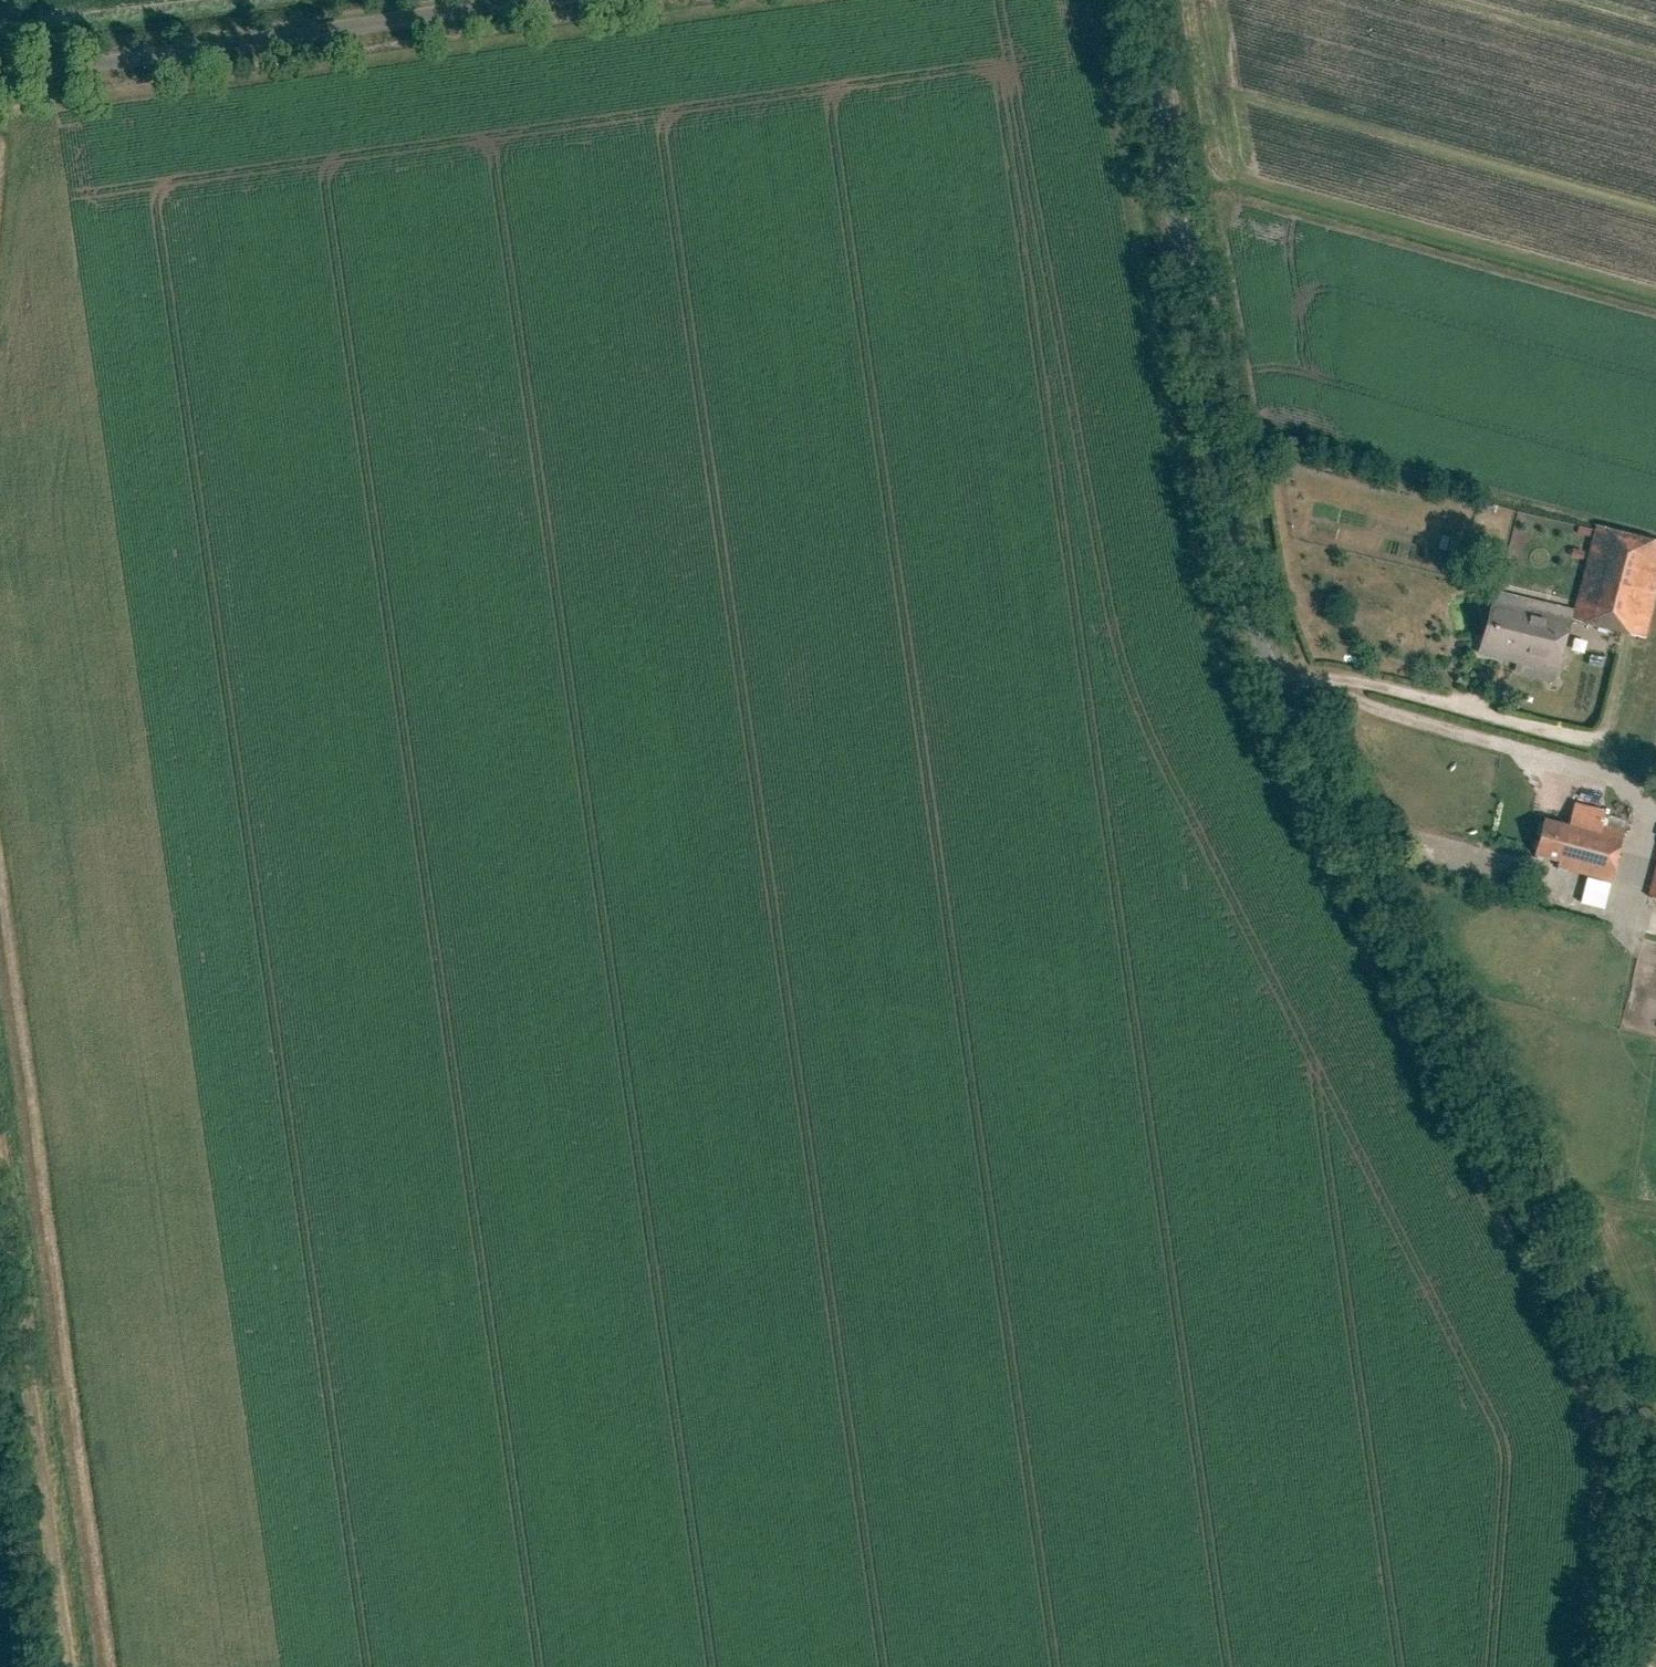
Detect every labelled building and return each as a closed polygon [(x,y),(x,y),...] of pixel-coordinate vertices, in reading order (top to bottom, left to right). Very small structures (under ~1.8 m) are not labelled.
[(1572,621),(1646,638),(1655,600),(1655,541),(1597,526),(1572,621)] [(1483,643),(1507,650),(1506,656),(1557,667),(1569,619),(1518,607),(1517,613),(1493,607),(1483,643)] [(1560,862),(1558,868),(1612,882),(1627,822),(1604,816),(1605,812),(1581,806),(1578,819),(1572,817),(1570,826),(1545,819),(1536,855),(1560,862)] [(1648,898),(1655,900),(1655,866),(1648,898)]
